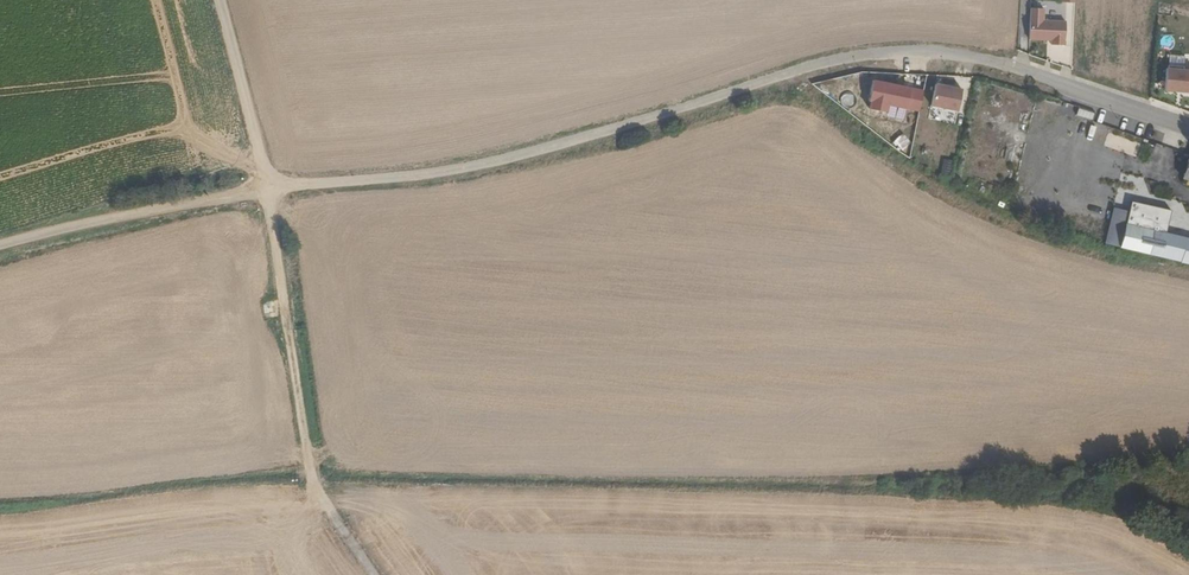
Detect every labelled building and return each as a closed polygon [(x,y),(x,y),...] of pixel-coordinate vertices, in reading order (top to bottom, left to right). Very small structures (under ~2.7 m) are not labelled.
[(1044,9),(1033,9),(1032,40),(1052,40),(1052,45),(1065,46),(1066,41),(1067,41),(1068,22),(1044,21),(1044,9)] [(1161,36),(1160,47),(1172,48),(1172,36),(1161,36)] [(1188,93),(1188,68),(1165,67),(1164,92),(1188,93)] [(930,105),(957,112),(962,88),(936,81),(930,105)] [(1114,135),(1111,144),(1127,151),(1131,142),(1114,135)] [(1131,207),(1126,229),(1120,250),(1180,263),(1185,241),(1164,237),(1168,213),(1131,207)] [(1185,241),(1180,263),(1188,265),(1188,242),(1185,241)]
